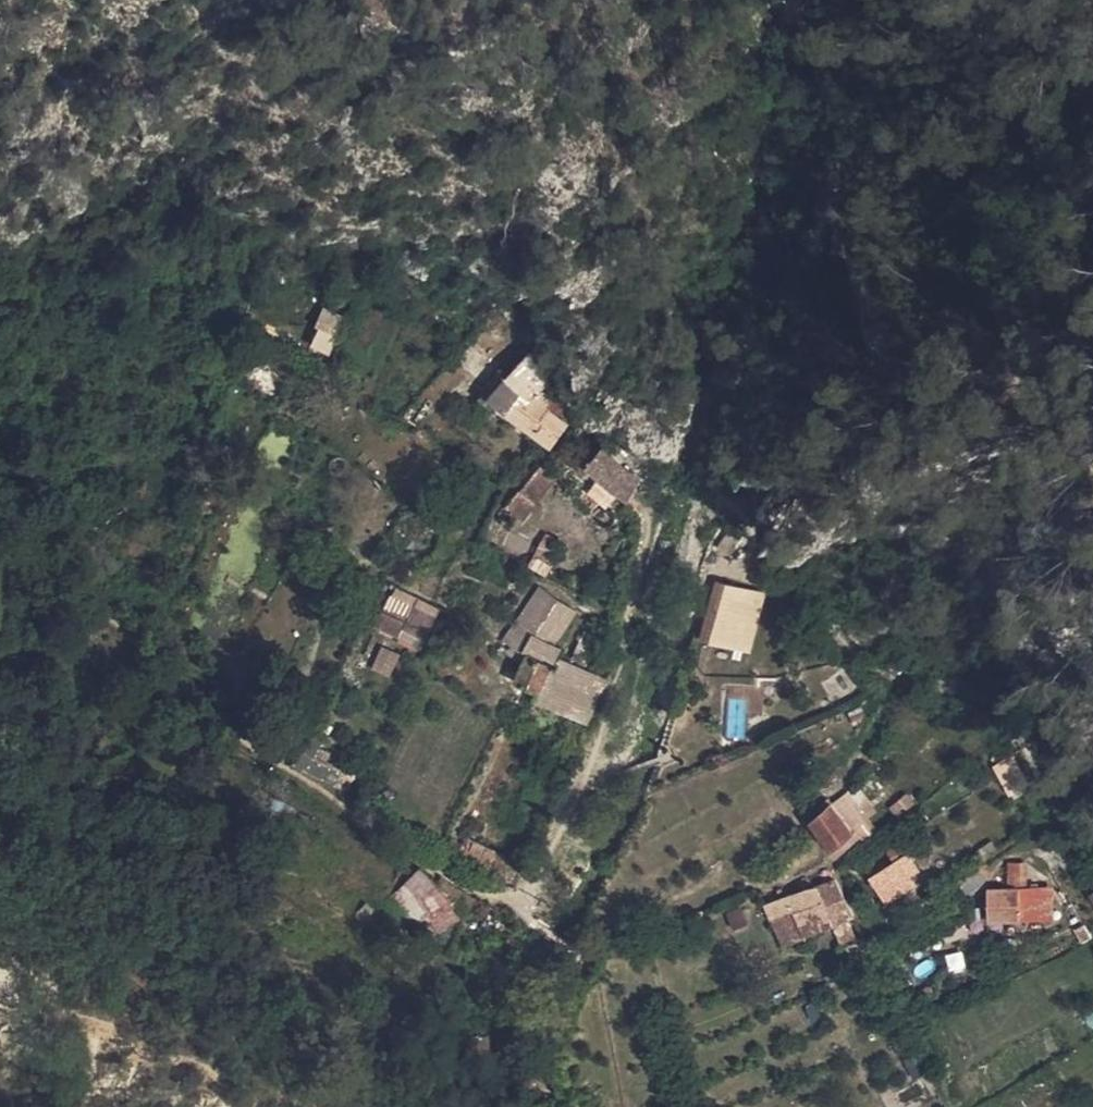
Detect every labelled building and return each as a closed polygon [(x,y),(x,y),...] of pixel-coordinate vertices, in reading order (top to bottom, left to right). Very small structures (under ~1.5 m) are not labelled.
[(323,308),(307,347),(326,355),(342,316),(323,308)] [(526,358),(509,379),(531,398),(549,379),(526,358)] [(531,398),(509,379),(500,389),(484,409),(489,413),(495,406),(520,427),(539,405),(531,398)] [(520,427),(532,437),(551,416),(543,408),(552,398),(544,391),(552,382),(549,379),(531,398),(539,405),(520,427)] [(487,416),(489,413),(484,409),(500,389),(498,387),(478,409),(487,416)] [(564,428),(551,416),(532,437),(547,449),(564,428)] [(594,434),(597,437),(602,429),(597,426),(590,423),(577,426),(591,438),(594,434)] [(588,471),(604,448),(595,440),(578,464),(588,471)] [(588,471),(611,487),(626,466),(604,448),(588,471)] [(648,484),(626,466),(611,487),(632,501),(648,484)] [(535,496),(548,508),(559,496),(545,484),(535,496)] [(569,590),(549,578),(541,592),(561,604),(569,590)] [(393,598),(433,621),(437,613),(397,590),(393,598)] [(722,610),(738,617),(746,598),(729,590),(721,610),(722,610)] [(519,631),(531,637),(523,652),(544,663),(552,649),(539,642),(561,604),(541,592),(519,631)] [(433,621),(393,598),(391,597),(385,607),(380,605),(369,624),(395,639),(401,629),(422,641),(433,621)] [(738,617),(722,610),(722,613),(719,621),(714,633),(725,637),(722,646),(737,652),(743,636),(744,636),(747,626),(754,628),(763,606),(746,598),(738,617)] [(719,621),(722,613),(711,608),(707,617),(719,621)] [(754,628),(747,626),(744,636),(750,637),(754,628)] [(416,651),(422,641),(401,629),(395,639),(416,651)] [(571,642),(585,648),(589,638),(576,632),(571,642)] [(565,656),(579,662),(585,648),(571,642),(565,656)] [(379,647),(370,670),(389,677),(398,655),(379,647)] [(535,687),(546,664),(544,663),(523,652),(511,675),(535,687)] [(546,664),(535,687),(539,690),(553,667),(546,664)] [(295,763),(329,779),(338,763),(309,748),(317,732),(305,725),(287,757),(295,763)] [(1011,760),(996,768),(1012,797),(1026,789),(1011,760)] [(337,784),(346,791),(351,784),(342,778),(337,784)] [(861,843),(866,849),(880,839),(849,800),(837,809),(856,835),(845,844),(832,854),(837,860),(852,850),(861,843)] [(829,806),(822,813),(825,817),(834,811),(829,806)] [(825,818),(845,844),(856,835),(837,809),(834,811),(825,817),(825,818)] [(845,844),(825,818),(812,828),(832,854),(845,844)] [(852,850),(857,856),(866,849),(861,843),(852,850)] [(900,852),(887,860),(893,871),(906,863),(900,852)] [(884,875),(868,884),(870,888),(873,893),(882,910),(911,893),(906,883),(916,878),(907,863),(906,863),(893,871),(884,875)] [(503,878),(510,881),(515,870),(508,867),(503,878)] [(868,884),(884,875),(881,870),(865,879),(868,884)] [(434,885),(420,871),(391,894),(421,939),(456,917),(471,898),(449,887),(440,895),(434,885)] [(1017,872),(1007,873),(1008,890),(1008,898),(1000,898),(987,899),(989,929),(1021,927),(1017,872)] [(852,921),(837,885),(818,891),(817,890),(765,903),(782,946),(805,938),(805,937),(833,928),(839,945),(853,940),(847,923),(852,921)] [(1008,898),(1008,890),(999,890),(1000,898),(1008,898)] [(350,907),(358,913),(365,903),(358,897),(350,907)] [(958,934),(942,941),(946,950),(962,943),(958,934)] [(848,965),(866,959),(862,945),(843,953),(848,965)] [(881,976),(871,981),(877,995),(887,990),(881,976)] [(465,1036),(466,1048),(488,1046),(487,1034),(465,1036)] [(488,1046),(466,1048),(467,1058),(475,1076),(490,1075),(488,1046)]
